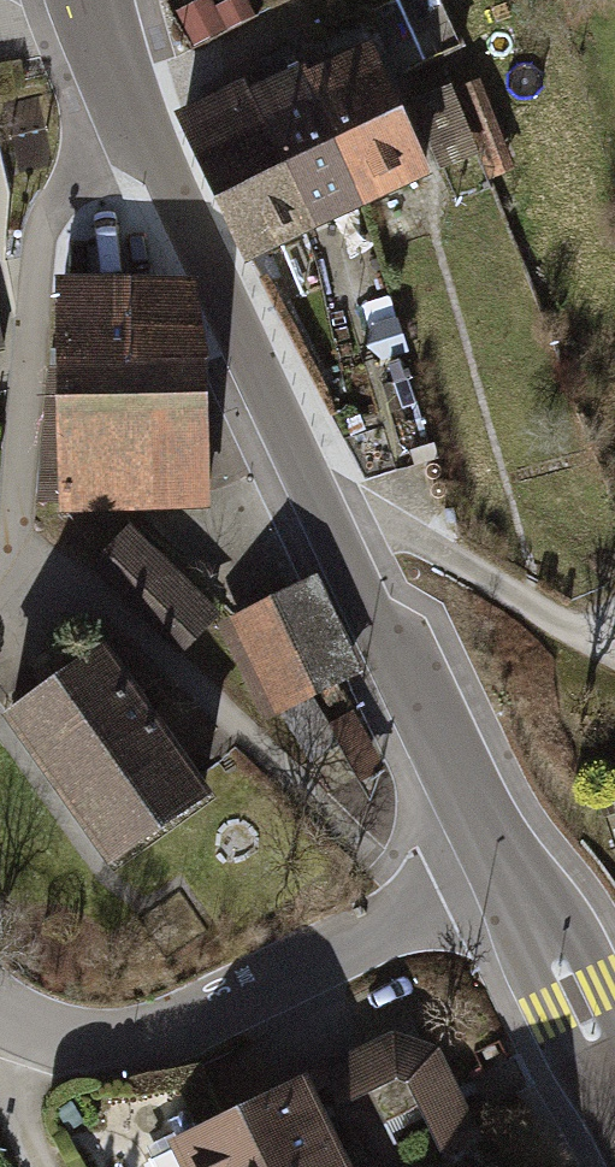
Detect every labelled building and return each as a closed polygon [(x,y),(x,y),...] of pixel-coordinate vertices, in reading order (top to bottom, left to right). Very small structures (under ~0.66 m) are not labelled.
[(369,43),(301,74),(361,209),(430,177),(369,43)] [(297,66),(247,88),(314,231),(361,209),(301,74),(297,66)] [(243,80),(171,111),(241,267),(314,231),(247,88),(243,80)] [(450,85),(413,100),(441,171),(483,153),(493,178),(517,169),(476,80),(454,91),(450,85)] [(201,274),(61,275),(66,511),(212,510),(201,274)] [(215,608),(130,529),(93,569),(178,648),(215,608)] [(312,586),(227,623),(266,712),(350,675),(312,586)] [(101,650),(9,712),(112,860),(203,797),(101,650)] [(380,769),(351,713),(331,722),(360,780),(380,769)] [(394,1030),(313,1070),(323,1092),(331,1086),(342,1106),(399,1078),(409,1082),(446,1158),(484,1140),(441,1045),(394,1030)] [(173,1139),(186,1166),(357,1166),(323,1092),(313,1070),(173,1139)]
